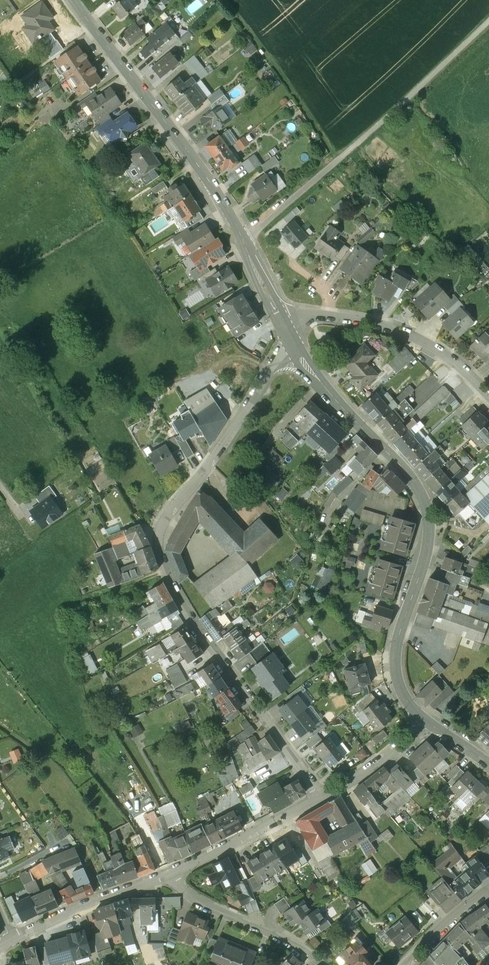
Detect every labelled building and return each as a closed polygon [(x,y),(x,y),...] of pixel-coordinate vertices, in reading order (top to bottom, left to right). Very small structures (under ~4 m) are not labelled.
[(127,0),(121,0),(113,7),(122,19),(134,9),(127,0)] [(53,18),(42,2),(21,17),(27,26),(22,29),(33,44),(54,30),(48,21),(53,18)] [(166,23),(146,39),(150,44),(140,53),(146,59),(175,34),(173,32),(178,27),(169,17),(165,21),(166,23)] [(146,24),(142,19),(136,24),(140,29),(146,24)] [(136,24),(136,23),(122,35),(130,45),(144,34),(140,29),(136,24)] [(188,31),(180,39),(183,43),(192,35),(188,31)] [(56,41),(44,49),(50,58),(62,50),(56,41)] [(83,55),(77,47),(70,52),(55,62),(66,79),(89,64),(86,60),(87,57),(85,55),(83,55)] [(178,63),(170,53),(152,69),(159,78),(178,63)] [(199,63),(193,55),(184,63),(190,70),(197,64),(199,63)] [(66,79),(62,82),(70,92),(74,89),(78,96),(102,80),(96,73),(97,71),(95,68),(93,68),(89,64),(66,79)] [(202,71),(197,64),(190,70),(194,76),(192,78),(197,83),(205,77),(201,72),(202,71)] [(185,85),(179,78),(164,89),(174,100),(192,87),(197,83),(192,78),(187,82),(185,85)] [(204,102),(192,87),(174,100),(185,115),(204,102)] [(219,89),(207,97),(212,104),(224,95),(219,89)] [(99,98),(88,105),(94,114),(93,116),(94,119),(97,119),(98,120),(108,113),(121,104),(111,90),(99,98)] [(95,92),(79,103),(83,109),(88,105),(99,98),(95,92)] [(212,104),(210,105),(214,110),(220,107),(228,101),(224,95),(212,104)] [(214,110),(200,120),(207,129),(212,126),(215,131),(230,121),(220,107),(214,110)] [(108,113),(98,120),(101,125),(111,118),(108,113)] [(115,123),(104,130),(106,132),(113,143),(121,138),(127,139),(129,133),(137,128),(128,114),(115,123)] [(101,125),(96,128),(101,136),(106,132),(104,130),(115,123),(111,118),(101,125)] [(227,130),(204,147),(214,159),(227,149),(235,143),(236,142),(227,130)] [(113,143),(106,132),(101,136),(109,146),(113,143)] [(247,144),(242,138),(236,142),(235,143),(240,149),(247,144)] [(145,143),(128,155),(143,176),(154,168),(160,164),(145,143)] [(238,164),(227,149),(214,159),(223,171),(228,167),(230,170),(238,164)] [(262,165),(254,155),(241,164),(249,174),(260,167),(262,165)] [(262,165),(260,167),(263,171),(278,161),(274,156),(262,165)] [(159,176),(154,168),(143,176),(141,177),(146,185),(159,176)] [(276,190),(265,175),(251,185),(262,199),(276,190)] [(163,181),(151,189),(154,194),(166,186),(163,181)] [(183,184),(177,188),(175,185),(168,189),(174,200),(177,204),(190,196),(183,184)] [(177,204),(167,211),(172,219),(179,214),(184,222),(199,212),(200,211),(197,206),(197,205),(197,203),(196,202),(195,201),(194,201),(190,196),(177,204)] [(168,202),(152,212),(155,218),(167,211),(177,204),(174,200),(169,203),(168,202)] [(297,207),(283,219),(287,223),(300,211),(297,207)] [(199,212),(184,222),(188,228),(203,219),(199,212)] [(307,238),(293,221),(281,232),(295,248),(307,238)] [(191,234),(184,239),(185,241),(193,254),(215,240),(207,228),(202,227),(191,234)] [(339,234),(331,228),(316,248),(332,259),(334,256),(343,245),(335,239),(339,234)] [(370,228),(356,240),(360,245),(374,233),(370,228)] [(187,229),(173,238),(178,246),(185,241),(184,239),(191,234),(187,229)] [(193,254),(190,255),(198,268),(199,271),(206,266),(225,255),(221,249),(222,246),(217,239),(215,240),(193,254)] [(349,249),(343,245),(334,256),(340,261),(349,249)] [(376,259),(358,247),(342,269),(360,282),(376,259)] [(198,268),(190,273),(195,281),(199,278),(210,271),(206,266),(199,271),(198,268)] [(218,273),(207,280),(208,281),(212,287),(215,288),(218,294),(238,282),(233,275),(234,275),(232,272),(228,267),(218,273)] [(210,271),(199,278),(203,284),(208,281),(207,280),(218,273),(215,268),(210,271)] [(394,273),(389,281),(380,276),(376,283),(378,284),(373,293),(388,301),(393,293),(393,292),(396,286),(403,290),(404,290),(408,281),(394,273)] [(408,281),(404,290),(409,293),(420,283),(411,278),(408,281)] [(444,302),(432,288),(436,285),(435,285),(415,303),(428,318),(443,305),(449,300),(448,299),(444,302)] [(444,302),(448,299),(436,285),(432,288),(444,302)] [(242,295),(234,300),(233,299),(226,303),(227,304),(219,309),(223,316),(225,315),(228,321),(250,308),(248,304),(249,303),(246,298),(244,299),(242,295)] [(453,295),(448,299),(449,300),(443,305),(447,310),(458,300),(453,295)] [(458,300),(447,310),(452,316),(458,310),(458,311),(464,306),(458,300)] [(250,308),(228,321),(233,329),(232,330),(236,337),(244,332),(245,333),(252,329),(251,327),(259,322),(256,318),(257,317),(254,312),(253,313),(250,308)] [(458,311),(458,310),(452,316),(443,324),(456,338),(471,325),(458,311)] [(485,333),(470,346),(485,363),(488,359),(488,337),(485,333)] [(365,366),(362,362),(366,358),(367,360),(374,354),(369,349),(364,344),(343,363),(354,375),(351,379),(361,390),(376,376),(368,367),(369,366),(368,364),(365,366)] [(399,354),(388,363),(397,373),(408,364),(399,354)] [(410,386),(391,403),(395,407),(404,399),(414,390),(410,386)] [(443,387),(413,414),(415,416),(410,420),(412,421),(415,425),(420,421),(451,392),(446,387),(443,387)] [(206,388),(184,402),(189,410),(192,416),(215,401),(206,388)] [(387,407),(375,393),(362,405),(377,423),(390,412),(395,407),(391,403),(387,407)] [(451,393),(443,400),(448,405),(455,399),(451,393)] [(425,394),(413,401),(417,407),(428,399),(425,394)] [(395,407),(390,412),(399,421),(402,419),(413,409),(404,399),(395,407)] [(201,431),(210,446),(227,419),(215,401),(192,416),(201,431)] [(324,414),(311,402),(294,420),(307,432),(324,414)] [(473,407),(459,420),(463,424),(476,412),(477,412),(473,407)] [(196,434),(201,431),(192,416),(189,410),(180,415),(182,418),(173,423),(180,434),(183,441),(185,440),(190,437),(191,439),(197,435),(196,434)] [(399,421),(390,412),(377,423),(394,443),(409,430),(415,425),(412,421),(405,428),(401,423),(399,421)] [(483,420),(476,412),(463,424),(462,425),(473,437),(488,423),(484,419),(483,420)] [(337,426),(324,414),(307,432),(320,444),(337,426)] [(415,425),(409,430),(414,435),(424,426),(420,421),(415,425)] [(473,437),(484,449),(488,445),(488,425),(488,423),(473,437)] [(473,437),(462,425),(459,428),(470,440),(473,437)] [(337,426),(320,444),(329,452),(336,444),(346,434),(337,426)] [(414,435),(409,430),(394,443),(404,456),(418,443),(412,437),(414,435)] [(299,441),(289,432),(281,440),(291,450),(299,441)] [(180,434),(175,437),(181,449),(187,459),(194,455),(185,440),(183,441),(180,434)] [(428,434),(419,443),(429,455),(439,446),(428,434)] [(356,435),(349,441),(356,448),(363,441),(356,435)] [(175,437),(174,437),(168,441),(175,453),(181,449),(175,437)] [(377,455),(363,441),(356,448),(362,453),(351,465),(353,467),(351,469),(353,471),(355,469),(360,474),(365,469),(377,455)] [(429,455),(419,443),(418,443),(404,456),(415,468),(429,455)] [(336,444),(329,452),(324,457),(328,461),(341,449),(336,444)] [(429,455),(415,468),(425,480),(439,468),(437,465),(436,465),(432,460),(436,460),(446,451),(440,445),(439,446),(429,455)] [(166,446),(151,455),(162,474),(168,470),(169,471),(178,466),(166,446)] [(280,462),(284,456),(271,447),(267,452),(280,462)] [(266,454),(251,470),(259,477),(274,461),(266,454)] [(342,465),(334,456),(327,462),(314,475),(318,480),(327,472),(331,475),(342,465)] [(456,462),(451,457),(446,462),(450,467),(456,462)] [(274,461),(259,477),(263,480),(278,464),(274,461)] [(449,481),(452,485),(464,474),(468,478),(478,469),(471,461),(462,469),(449,481)] [(439,468),(425,480),(436,493),(449,481),(443,474),(450,467),(446,462),(439,468)] [(450,467),(443,474),(449,481),(462,469),(456,462),(450,467)] [(459,492),(469,504),(483,519),(488,525),(488,465),(459,492)] [(390,472),(386,468),(379,475),(374,485),(380,493),(390,496),(401,483),(396,478),(390,472)] [(372,469),(368,475),(366,474),(364,477),(366,478),(362,484),(361,483),(341,512),(351,519),(370,490),(374,485),(379,475),(372,469)] [(353,471),(347,477),(352,482),(360,474),(355,469),(353,471)] [(452,485),(449,481),(436,493),(445,504),(459,492),(452,485)] [(340,482),(332,491),(336,495),(345,486),(340,482)] [(35,496),(42,506),(51,499),(56,496),(49,486),(35,496)] [(210,497),(199,491),(190,503),(174,530),(188,538),(198,520),(204,527),(221,509),(210,497)] [(458,514),(469,504),(459,492),(445,504),(456,516),(458,514)] [(390,496),(380,493),(377,503),(404,510),(407,500),(390,496)] [(51,499),(42,506),(32,513),(43,528),(62,513),(51,499)] [(469,504),(458,514),(472,529),(483,519),(469,504)] [(260,520),(244,534),(221,509),(204,527),(231,556),(193,584),(204,596),(212,608),(257,577),(249,566),(278,540),(260,520)] [(385,516),(364,510),(360,520),(382,527),(385,516)] [(414,525),(391,518),(381,549),(404,555),(408,542),(409,543),(411,538),(410,538),(414,525)] [(139,525),(109,537),(113,548),(115,552),(127,548),(125,541),(134,537),(140,550),(150,546),(139,525)] [(188,538),(174,530),(168,542),(165,550),(179,583),(187,576),(180,554),(188,538)] [(99,539),(93,542),(97,549),(94,551),(95,553),(105,550),(99,539)] [(140,550),(135,552),(141,568),(133,571),(136,579),(144,576),(144,575),(159,570),(150,546),(140,550)] [(468,546),(460,555),(464,558),(472,549),(468,546)] [(115,552),(113,548),(107,549),(112,561),(117,559),(115,552)] [(127,548),(115,552),(117,559),(130,555),(127,548)] [(123,575),(121,570),(117,572),(112,561),(107,549),(105,550),(95,553),(109,587),(136,579),(133,571),(123,575)] [(461,563),(445,557),(441,568),(447,571),(464,577),(466,572),(459,570),(461,563)] [(401,567),(378,561),(369,591),(392,598),(395,585),(396,586),(398,581),(397,581),(401,567)] [(477,569),(461,563),(459,570),(466,572),(475,575),(477,569)] [(313,585),(328,591),(336,570),(320,564),(313,585)] [(464,577),(447,571),(444,578),(456,583),(467,586),(469,579),(464,577)] [(475,575),(466,572),(464,577),(469,579),(473,580),(475,575)] [(442,583),(429,578),(426,586),(445,592),(448,585),(442,583)] [(456,583),(444,578),(442,583),(448,585),(445,592),(450,594),(452,595),(456,583)] [(270,579),(263,587),(270,594),(278,586),(270,579)] [(152,605),(145,610),(148,615),(158,608),(173,601),(163,584),(148,592),(152,599),(155,603),(152,605)] [(445,592),(426,586),(413,624),(432,631),(433,626),(445,592)] [(472,603),(467,617),(461,615),(465,604),(448,598),(450,594),(445,592),(433,626),(488,645),(488,620),(488,615),(476,610),(477,606),(472,603)] [(232,597),(211,611),(215,617),(218,615),(218,616),(220,615),(221,616),(238,605),(232,597)] [(173,601),(158,608),(148,615),(142,618),(147,627),(157,621),(160,619),(178,610),(173,601)] [(145,610),(143,606),(132,613),(137,621),(142,618),(148,615),(145,610)] [(393,611),(376,606),(371,621),(371,622),(382,626),(388,627),(393,611)] [(178,610),(160,619),(164,624),(170,620),(169,619),(178,614),(180,613),(178,610)] [(211,611),(200,619),(213,636),(223,628),(215,617),(211,611)] [(178,614),(169,619),(170,620),(172,624),(181,619),(178,614)] [(147,627),(142,618),(137,621),(142,630),(147,627)] [(172,624),(171,625),(174,631),(184,625),(181,619),(172,624)] [(382,626),(371,622),(371,621),(364,619),(362,626),(380,632),(382,626)] [(227,633),(222,638),(231,650),(245,640),(246,639),(240,631),(247,626),(244,621),(236,627),(227,633)] [(184,625),(174,631),(175,633),(186,627),(184,625)] [(194,639),(186,627),(175,633),(171,636),(176,643),(172,646),(175,650),(194,639)] [(223,628),(213,636),(217,641),(222,638),(227,633),(223,628)] [(171,636),(161,641),(162,642),(169,653),(173,650),(175,650),(172,646),(176,643),(171,636)] [(175,650),(173,650),(177,655),(181,652),(189,663),(203,653),(194,639),(175,650)] [(255,639),(248,644),(252,650),(260,644),(255,639)] [(245,640),(231,650),(239,660),(249,653),(252,650),(248,644),(245,640)] [(162,642),(146,651),(152,662),(169,653),(162,642)] [(249,653),(258,665),(272,654),(263,642),(260,644),(252,650),(249,653)] [(480,644),(474,642),(472,650),(478,652),(480,644)] [(105,646),(101,648),(105,656),(110,653),(105,646)] [(285,670),(273,654),(272,654),(258,665),(253,668),(264,683),(262,685),(272,699),(289,686),(280,674),(285,670)] [(340,659),(343,664),(349,661),(346,656),(340,659)] [(444,670),(437,662),(431,668),(439,675),(444,670)] [(212,663),(191,676),(193,679),(201,675),(202,676),(203,675),(207,681),(220,675),(212,663)] [(177,664),(166,669),(172,679),(182,673),(177,664)] [(365,664),(344,670),(349,689),(350,689),(351,694),(361,691),(360,686),(370,683),(365,664)] [(182,673),(172,679),(176,687),(187,681),(182,673)] [(220,675),(207,681),(209,685),(221,677),(220,675)] [(454,692),(439,675),(432,681),(441,690),(438,692),(445,700),(454,692)] [(228,688),(221,677),(209,685),(206,686),(211,699),(217,695),(228,688)] [(195,681),(179,688),(183,697),(199,689),(195,681)] [(441,690),(432,681),(424,689),(421,692),(415,697),(425,706),(438,692),(441,690)] [(287,696),(291,701),(297,696),(297,697),(306,690),(302,685),(287,696)] [(183,697),(179,688),(173,691),(177,700),(183,697)] [(241,706),(228,688),(217,695),(224,706),(221,708),(226,715),(227,716),(237,709),(241,706)] [(343,695),(334,698),(339,708),(347,704),(343,695)] [(280,710),(289,722),(303,711),(307,708),(297,697),(297,696),(291,701),(280,710)] [(377,700),(363,711),(370,721),(388,707),(384,703),(382,705),(377,700)] [(388,707),(370,721),(378,730),(392,719),(388,714),(391,712),(388,707)] [(237,709),(227,716),(226,715),(224,716),(229,722),(240,714),(237,709)] [(289,722),(301,737),(308,731),(315,726),(303,711),(289,722)] [(151,731),(145,720),(132,728),(138,739),(151,731)] [(315,726),(308,731),(313,737),(317,733),(327,726),(322,720),(315,726)] [(488,722),(476,737),(482,743),(483,742),(488,747),(488,722)] [(251,726),(235,737),(240,745),(246,742),(253,756),(261,752),(262,751),(257,745),(258,744),(253,736),(253,737),(251,734),(255,732),(251,726)] [(263,728),(256,733),(260,740),(269,735),(263,728)] [(383,730),(372,739),(376,744),(387,736),(383,730)] [(313,737),(305,743),(310,749),(314,749),(323,742),(317,733),(313,737)] [(323,742),(314,749),(318,754),(315,756),(319,761),(341,743),(334,733),(323,742)] [(269,736),(261,741),(264,747),(273,741),(269,736)] [(273,741),(264,747),(265,749),(262,751),(261,752),(266,760),(280,751),(273,741)] [(448,753),(441,744),(438,742),(432,747),(427,741),(423,745),(424,745),(419,750),(433,766),(448,753)] [(240,745),(238,745),(247,760),(249,759),(253,756),(246,742),(240,745)] [(341,743),(319,761),(322,765),(325,763),(329,768),(343,757),(349,752),(342,742),(341,743)] [(433,766),(419,750),(414,754),(414,753),(409,758),(418,767),(424,774),(433,766)] [(253,756),(249,759),(254,767),(266,760),(261,752),(253,756)] [(348,768),(343,763),(332,772),(336,777),(348,768)] [(399,765),(394,769),(394,768),(389,772),(401,786),(404,789),(413,781),(399,765)] [(461,769),(456,765),(448,774),(452,778),(461,769)] [(234,766),(226,769),(230,779),(231,779),(238,776),(234,766)] [(389,772),(384,767),(364,783),(371,794),(384,782),(393,792),(401,786),(389,772)] [(424,774),(418,767),(413,771),(421,780),(425,776),(424,775),(424,774)] [(226,769),(217,773),(224,787),(232,783),(231,779),(230,779),(226,769)] [(461,769),(452,778),(457,782),(465,774),(461,769)] [(421,780),(413,771),(409,775),(416,784),(421,780)] [(472,776),(467,771),(465,774),(457,782),(451,788),(460,796),(476,780),(471,776),(472,776)] [(274,778),(258,787),(262,793),(278,784),(274,778)] [(285,784),(280,783),(278,784),(262,793),(259,795),(264,804),(272,806),(274,811),(279,809),(303,795),(304,792),(296,779),(285,786),(285,784)] [(481,785),(476,780),(460,796),(469,805),(479,795),(485,788),(481,784),(481,785)] [(364,783),(353,791),(364,805),(367,803),(378,817),(385,811),(380,805),(378,805),(371,794),(364,783)] [(404,789),(401,786),(393,792),(380,805),(385,811),(390,816),(411,797),(404,789)] [(479,795),(483,799),(488,792),(488,788),(487,786),(485,788),(479,795)] [(210,794),(198,800),(200,806),(197,807),(198,815),(204,813),(205,816),(212,812),(209,806),(214,804),(210,794)] [(340,795),(327,803),(332,811),(342,827),(355,820),(354,817),(340,795)] [(159,808),(162,815),(176,809),(173,802),(159,808)] [(344,831),(327,840),(315,820),(332,811),(327,803),(295,822),(311,849),(326,841),(334,856),(358,843),(367,856),(376,850),(371,842),(358,823),(344,831)] [(176,809),(162,815),(165,822),(167,827),(181,822),(176,809)] [(234,811),(221,818),(222,820),(217,823),(224,837),(242,828),(234,811)] [(366,821),(364,822),(359,814),(354,817),(355,820),(356,820),(358,823),(371,842),(377,838),(366,821)] [(167,827),(165,822),(162,815),(157,818),(162,827),(162,828),(164,839),(170,836),(167,827)] [(157,818),(149,822),(155,832),(162,828),(162,827),(157,818)] [(216,822),(212,824),(209,819),(201,824),(202,827),(211,844),(224,837),(217,823),(216,822)] [(355,820),(342,827),(344,831),(358,823),(356,820),(355,820)] [(141,833),(135,822),(131,824),(137,835),(139,834),(141,833)] [(201,824),(185,832),(185,833),(186,834),(202,827),(201,824)] [(202,827),(186,834),(193,853),(194,852),(211,844),(202,827)] [(162,828),(155,832),(159,841),(164,839),(162,828)] [(115,830),(105,835),(108,846),(115,842),(120,841),(115,830)] [(391,834),(387,830),(382,834),(386,839),(391,834)] [(185,833),(171,840),(179,859),(193,853),(186,834),(185,833)] [(137,835),(130,839),(135,849),(144,845),(139,834),(137,835)] [(0,839),(0,860),(10,856),(7,851),(15,848),(10,836),(3,839),(2,838),(1,838),(0,839)] [(170,836),(164,839),(159,841),(158,841),(168,864),(179,859),(171,840),(170,836)] [(286,839),(273,847),(285,867),(297,859),(298,859),(293,850),(286,839)] [(326,841),(311,849),(324,869),(337,862),(334,856),(326,841)] [(115,842),(108,846),(109,849),(108,849),(111,856),(120,852),(115,842)] [(155,870),(144,845),(135,849),(139,859),(142,866),(135,869),(138,877),(140,876),(155,870)] [(453,846),(431,864),(442,877),(448,873),(449,872),(446,868),(448,867),(446,864),(459,854),(453,846)] [(273,847),(260,855),(272,875),(285,867),(273,847)] [(298,847),(293,850),(298,859),(297,859),(301,866),(308,862),(298,847)] [(75,848),(42,862),(48,872),(50,874),(61,870),(81,862),(82,862),(79,856),(75,848)] [(107,862),(102,852),(98,854),(106,872),(109,871),(109,865),(107,862)] [(120,852),(111,856),(114,869),(113,869),(118,883),(138,877),(135,869),(132,861),(124,864),(120,852)] [(488,863),(481,853),(477,857),(484,866),(488,863)] [(272,875),(260,855),(247,862),(255,876),(259,883),(259,882),(272,875)] [(477,857),(466,864),(469,868),(480,883),(488,875),(488,873),(484,866),(477,857)] [(227,858),(213,865),(216,871),(208,875),(213,885),(221,881),(225,889),(239,883),(227,858)] [(139,859),(132,861),(135,869),(142,866),(139,859)] [(370,859),(361,865),(368,876),(377,870),(370,859)] [(29,870),(19,875),(28,893),(29,893),(30,895),(31,897),(39,894),(34,880),(48,872),(42,862),(29,870)] [(337,862),(324,869),(329,880),(343,872),(337,862)] [(83,868),(71,872),(79,888),(90,883),(88,879),(83,868)] [(469,868),(452,882),(450,879),(451,877),(448,873),(442,877),(443,878),(460,899),(480,883),(469,868)] [(106,872),(97,875),(103,889),(118,883),(113,869),(109,871),(106,872)] [(70,886),(61,870),(50,874),(60,890),(70,886)] [(259,883),(255,876),(248,880),(252,890),(252,891),(261,886),(259,882),(259,883)] [(247,878),(242,881),(247,892),(252,890),(248,880),(247,878)] [(460,899),(443,878),(427,891),(432,896),(434,899),(435,898),(442,905),(441,906),(442,907),(446,911),(460,899)] [(79,899),(86,895),(94,892),(90,883),(79,888),(73,891),(70,886),(60,890),(68,904),(79,899)] [(39,894),(31,897),(38,915),(58,906),(51,890),(48,891),(47,889),(42,891),(43,893),(39,894)] [(253,892),(241,897),(247,914),(259,909),(253,892)] [(31,897),(30,895),(13,902),(18,912),(22,922),(38,915),(31,897)] [(11,915),(18,912),(13,902),(11,896),(4,899),(11,915)] [(442,905),(435,898),(434,899),(432,896),(425,902),(435,913),(442,907),(441,906),(442,905)] [(180,897),(165,897),(165,908),(180,908),(180,897)] [(284,897),(274,904),(278,909),(288,903),(284,897)] [(139,898),(128,899),(131,908),(139,908),(139,898)] [(155,898),(139,898),(139,908),(140,924),(152,924),(151,910),(156,910),(155,898)] [(128,899),(113,903),(113,905),(120,927),(128,925),(125,914),(132,912),(131,908),(128,899)] [(311,913),(302,900),(291,908),(283,913),(284,913),(292,925),(298,921),(311,913)] [(291,908),(288,903),(278,909),(281,914),(284,913),(283,913),(291,908)] [(113,905),(95,910),(101,932),(103,937),(107,936),(122,932),(120,927),(113,905)] [(459,923),(470,936),(472,935),(477,941),(482,948),(488,944),(483,936),(484,935),(480,929),(480,924),(484,921),(483,922),(484,923),(484,924),(485,924),(486,924),(488,927),(488,909),(486,905),(472,915),(470,914),(459,923)] [(136,924),(140,924),(139,908),(131,908),(132,912),(136,924)] [(311,913),(298,921),(307,935),(318,928),(326,922),(325,922),(317,909),(311,913)] [(361,918),(355,909),(347,914),(354,923),(361,918)] [(157,910),(156,910),(151,910),(152,924),(147,924),(147,930),(158,930),(157,910)] [(190,914),(187,915),(186,918),(187,921),(185,927),(182,929),(181,930),(178,937),(179,938),(192,943),(195,935),(204,939),(208,928),(205,927),(208,921),(190,914)] [(400,921),(386,933),(398,948),(405,942),(404,941),(416,931),(406,918),(400,922),(400,921)] [(328,920),(325,922),(326,922),(318,928),(320,932),(331,925),(328,920)] [(459,923),(444,939),(445,940),(445,939),(456,950),(468,938),(473,944),(477,941),(472,935),(470,936),(459,923)] [(128,925),(120,927),(122,932),(125,944),(133,943),(128,925)] [(181,930),(173,927),(168,940),(176,943),(179,938),(178,937),(181,930)] [(74,959),(91,954),(87,942),(84,931),(67,936),(68,937),(74,959)] [(101,932),(92,934),(94,940),(97,952),(111,948),(107,936),(103,937),(101,932)] [(57,937),(55,941),(46,944),(47,946),(51,963),(52,964),(60,964),(59,963),(74,959),(68,937),(61,939),(57,937)] [(237,945),(218,937),(217,940),(236,948),(237,945)] [(217,941),(211,938),(206,949),(213,952),(217,941)] [(429,956),(436,964),(453,964),(455,963),(457,964),(469,964),(464,959),(464,958),(456,950),(445,939),(445,940),(429,956)] [(97,952),(94,940),(87,942),(91,954),(92,959),(99,957),(97,952)] [(217,940),(217,941),(213,952),(210,959),(226,964),(229,964),(236,948),(217,940)] [(339,956),(345,962),(343,964),(345,964),(373,964),(373,963),(373,962),(372,961),(370,960),(369,960),(364,954),(366,952),(357,941),(339,956)] [(482,948),(477,941),(473,944),(475,947),(473,948),(482,960),(488,956),(482,948)] [(256,952),(237,945),(236,948),(254,955),(256,952)] [(47,946),(40,948),(44,964),(51,963),(47,946)] [(40,964),(35,947),(23,950),(26,959),(28,964),(37,964),(40,964)] [(236,948),(229,964),(250,964),(254,956),(254,955),(236,948)] [(291,953),(281,964),(301,964),(303,963),(291,953)] [(254,956),(250,964),(257,964),(260,958),(254,956)] [(420,964),(435,964),(436,964),(429,956),(420,964)]
